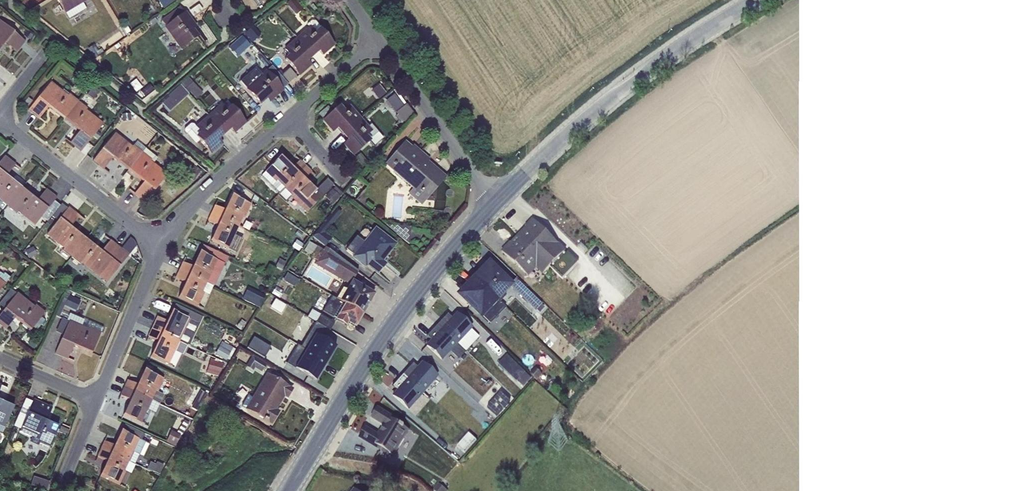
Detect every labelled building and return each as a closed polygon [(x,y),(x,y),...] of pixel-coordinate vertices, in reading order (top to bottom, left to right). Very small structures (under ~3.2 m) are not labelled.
[(68,19),(86,9),(82,3),(88,0),(57,0),(68,19)] [(286,4),(295,15),(304,8),(298,0),(295,0),(294,1),(293,0),(290,0),(286,4)] [(179,7),(160,21),(181,49),(197,37),(191,28),(194,26),(185,13),(184,14),(179,7)] [(309,27),(296,38),(312,56),(318,51),(322,55),(333,45),(319,29),(320,28),(314,21),(311,21),(307,25),(309,27)] [(5,44),(16,53),(25,42),(0,22),(0,49),(5,44)] [(253,27),(244,34),(252,43),(261,35),(253,27)] [(241,35),(232,42),(243,55),(251,47),(241,35)] [(312,56),(296,38),(283,49),(289,55),(284,59),(299,76),(310,66),(306,62),(312,56)] [(93,45),(87,49),(94,59),(104,52),(101,49),(97,51),(93,45)] [(272,66),(265,71),(282,90),(288,85),(272,66)] [(246,88),(261,74),(255,68),(240,81),(246,88)] [(289,69),(281,75),(289,84),(296,77),(289,69)] [(261,74),(246,88),(245,89),(259,104),(267,97),(270,101),(282,90),(265,71),(261,74)] [(180,85),(188,94),(189,92),(196,99),(202,94),(188,78),(180,85)] [(136,80),(130,85),(136,93),(142,88),(136,80)] [(34,103),(28,110),(39,119),(48,107),(63,120),(78,101),(69,94),(68,96),(50,83),(34,103)] [(149,85),(141,91),(145,97),(153,90),(149,85)] [(168,98),(162,104),(169,112),(189,95),(188,94),(180,85),(167,96),(168,98)] [(379,85),(371,92),(377,100),(385,93),(379,85)] [(155,90),(141,101),(146,105),(158,94),(155,90)] [(398,101),(403,107),(394,94),(386,100),(391,107),(398,101)] [(28,110),(34,103),(28,98),(22,105),(28,110)] [(78,101),(63,120),(79,132),(70,143),(80,152),(103,124),(86,110),(87,109),(78,101)] [(398,101),(391,107),(402,122),(413,114),(406,105),(403,107),(398,101)] [(221,104),(208,116),(224,134),(230,128),(234,133),(245,123),(230,106),(226,110),(221,104)] [(342,134),(358,120),(347,108),(343,112),(339,107),(323,121),(332,132),(337,128),(342,134)] [(130,114),(121,115),(122,122),(131,121),(130,114)] [(224,134),(208,116),(195,127),(193,124),(190,124),(184,129),(184,132),(195,144),(199,141),(210,154),(221,144),(217,140),(224,134)] [(358,120),(342,134),(348,141),(343,144),(353,155),(369,141),(374,147),(383,138),(371,124),(366,129),(358,120)] [(128,171),(146,149),(137,142),(134,146),(133,145),(132,147),(115,133),(92,161),(103,170),(112,158),(128,171)] [(404,143),(385,165),(412,189),(409,193),(422,204),(423,202),(421,200),(440,179),(442,180),(444,178),(430,166),(429,166),(428,166),(427,166),(426,167),(423,164),(427,160),(412,147),(411,149),(404,143)] [(146,149),(128,171),(143,183),(134,194),(145,203),(166,176),(152,165),(157,158),(146,149)] [(21,189),(6,177),(15,165),(4,156),(0,161),(0,201),(7,207),(21,189)] [(279,193),(305,166),(299,161),(291,168),(280,157),(261,176),(279,193)] [(193,166),(185,176),(192,181),(200,171),(193,166)] [(305,166),(279,193),(278,194),(285,201),(290,197),(306,213),(321,198),(321,197),(314,191),(303,180),(311,172),(305,166)] [(314,191),(321,197),(333,185),(326,178),(314,191)] [(332,189),(324,197),(332,204),(342,194),(335,187),(332,190),(332,189)] [(21,189),(7,207),(16,214),(17,213),(34,226),(41,217),(54,202),(56,198),(45,189),(36,201),(21,189)] [(214,206),(211,213),(239,226),(243,217),(245,218),(251,205),(231,195),(224,210),(214,206)] [(54,202),(41,217),(47,221),(51,216),(59,206),(54,202)] [(59,206),(51,216),(57,221),(67,208),(61,204),(59,206)] [(67,208),(57,221),(46,235),(63,249),(62,251),(71,258),(85,240),(70,228),(79,216),(68,207),(67,208)] [(335,208),(312,237),(325,247),(331,238),(325,233),(341,212),(335,208)] [(239,226),(211,213),(207,221),(217,226),(210,241),(235,252),(241,239),(234,236),(239,226)] [(526,227),(517,236),(549,267),(562,278),(578,261),(532,219),(525,227),(526,227)] [(410,227),(385,224),(408,244),(410,227)] [(380,262),(382,259),(390,250),(387,247),(390,243),(373,229),(362,242),(356,237),(345,250),(364,266),(365,265),(377,274),(384,265),(380,262)] [(549,267),(517,236),(510,243),(501,252),(528,276),(536,268),(542,274),(549,267)] [(85,240),(71,258),(80,265),(81,263),(107,283),(128,255),(120,249),(110,240),(100,252),(85,240)] [(296,240),(291,247),(298,252),(303,244),(296,240)] [(126,242),(120,249),(128,255),(133,249),(126,242)] [(349,285),(352,282),(357,272),(325,247),(323,250),(309,242),(304,251),(311,256),(310,258),(316,260),(313,264),(349,285)] [(202,246),(199,252),(224,264),(225,264),(228,258),(202,246)] [(33,248),(24,252),(28,259),(37,255),(33,248)] [(182,263),(179,270),(213,286),(224,264),(199,252),(192,267),(182,263)] [(279,259),(275,267),(280,270),(285,262),(279,259)] [(488,263),(474,278),(499,302),(505,295),(504,294),(510,287),(535,311),(536,310),(539,312),(544,307),(514,279),(512,282),(509,280),(507,282),(488,263)] [(213,286),(179,270),(175,278),(185,282),(178,297),(197,307),(203,293),(208,295),(213,286)] [(10,278),(5,273),(1,274),(0,273),(0,290),(10,278)] [(287,274),(283,281),(294,288),(298,281),(287,274)] [(499,302),(474,278),(458,294),(489,324),(505,308),(499,302)] [(341,288),(335,299),(360,314),(367,304),(368,304),(374,294),(352,282),(349,285),(345,291),(341,288)] [(248,286),(242,300),(257,307),(265,295),(248,286)] [(16,294),(11,290),(0,303),(0,306),(4,309),(16,294)] [(67,290),(55,316),(59,318),(71,292),(67,290)] [(4,309),(0,314),(0,325),(6,330),(15,318),(30,331),(32,328),(36,331),(44,321),(40,318),(44,313),(35,305),(34,306),(17,293),(16,294),(4,309)] [(70,297),(66,306),(76,311),(80,301),(70,297)] [(360,314),(335,299),(331,297),(322,312),(345,325),(347,322),(354,327),(362,315),(360,314)] [(286,305),(275,299),(269,308),(281,314),(286,305)] [(155,322),(151,329),(187,346),(189,347),(202,318),(175,304),(164,326),(155,322)] [(315,322),(319,315),(311,310),(307,317),(315,322)] [(63,336),(54,354),(67,359),(73,346),(91,354),(101,333),(102,333),(104,329),(69,314),(66,320),(62,318),(55,333),(63,336)] [(447,314),(436,325),(457,344),(472,328),(456,314),(452,319),(447,314)] [(319,315),(315,322),(329,330),(334,324),(319,315)] [(300,347),(326,363),(329,357),(335,347),(333,346),(324,340),(329,330),(315,322),(300,347)] [(457,344),(436,325),(426,336),(431,341),(426,346),(442,360),(450,352),(457,344)] [(187,346),(151,329),(147,337),(157,341),(150,356),(174,368),(181,355),(182,356),(187,346)] [(271,348),(254,338),(247,349),(264,358),(271,348)] [(221,342),(214,355),(226,361),(227,360),(229,361),(235,349),(221,342)] [(465,352),(457,344),(450,352),(458,359),(465,352)] [(312,380),(314,381),(321,371),(326,363),(300,347),(297,345),(286,364),(312,380)] [(507,355),(498,364),(523,388),(531,379),(507,355)] [(252,357),(245,368),(252,372),(254,369),(261,373),(267,365),(252,357)] [(210,359),(206,374),(217,377),(223,364),(210,359)] [(412,363),(402,375),(422,393),(437,377),(422,363),(417,368),(412,363)] [(535,368),(530,374),(536,380),(542,375),(535,368)] [(127,381),(123,388),(158,405),(163,395),(157,392),(163,379),(144,370),(137,385),(127,381)] [(247,397),(241,406),(271,424),(278,412),(272,409),(274,405),(277,406),(283,395),(287,397),(291,390),(266,374),(251,399),(247,397)] [(422,393),(402,375),(392,386),(397,391),(392,396),(408,410),(422,393)] [(158,405),(123,388),(120,396),(129,400),(122,415),(143,425),(149,411),(154,414),(158,405)] [(200,390),(190,408),(197,412),(207,394),(200,390)] [(500,393),(487,407),(497,416),(510,401),(500,393)] [(33,400),(31,403),(25,400),(13,427),(20,430),(19,432),(31,438),(29,442),(38,446),(39,443),(49,448),(58,427),(46,421),(52,408),(33,400)] [(2,433),(13,407),(0,401),(0,432),(2,433)] [(364,428),(359,437),(389,455),(389,454),(393,456),(409,431),(398,424),(400,422),(376,408),(371,417),(384,425),(377,436),(364,428)] [(171,433),(166,443),(174,448),(188,423),(183,421),(175,435),(171,433)] [(124,425),(121,431),(141,441),(144,434),(124,425)] [(104,441),(100,449),(128,462),(134,465),(138,455),(144,443),(141,441),(121,431),(113,446),(104,441)] [(468,434),(457,447),(465,454),(477,441),(468,434)] [(144,443),(138,455),(143,457),(148,445),(144,443)] [(128,462),(100,449),(97,457),(106,461),(99,476),(119,485),(125,472),(123,471),(128,462)] [(134,465),(128,462),(123,471),(125,472),(130,475),(135,465),(134,465)] [(150,462),(146,469),(159,475),(163,466),(150,462)]
